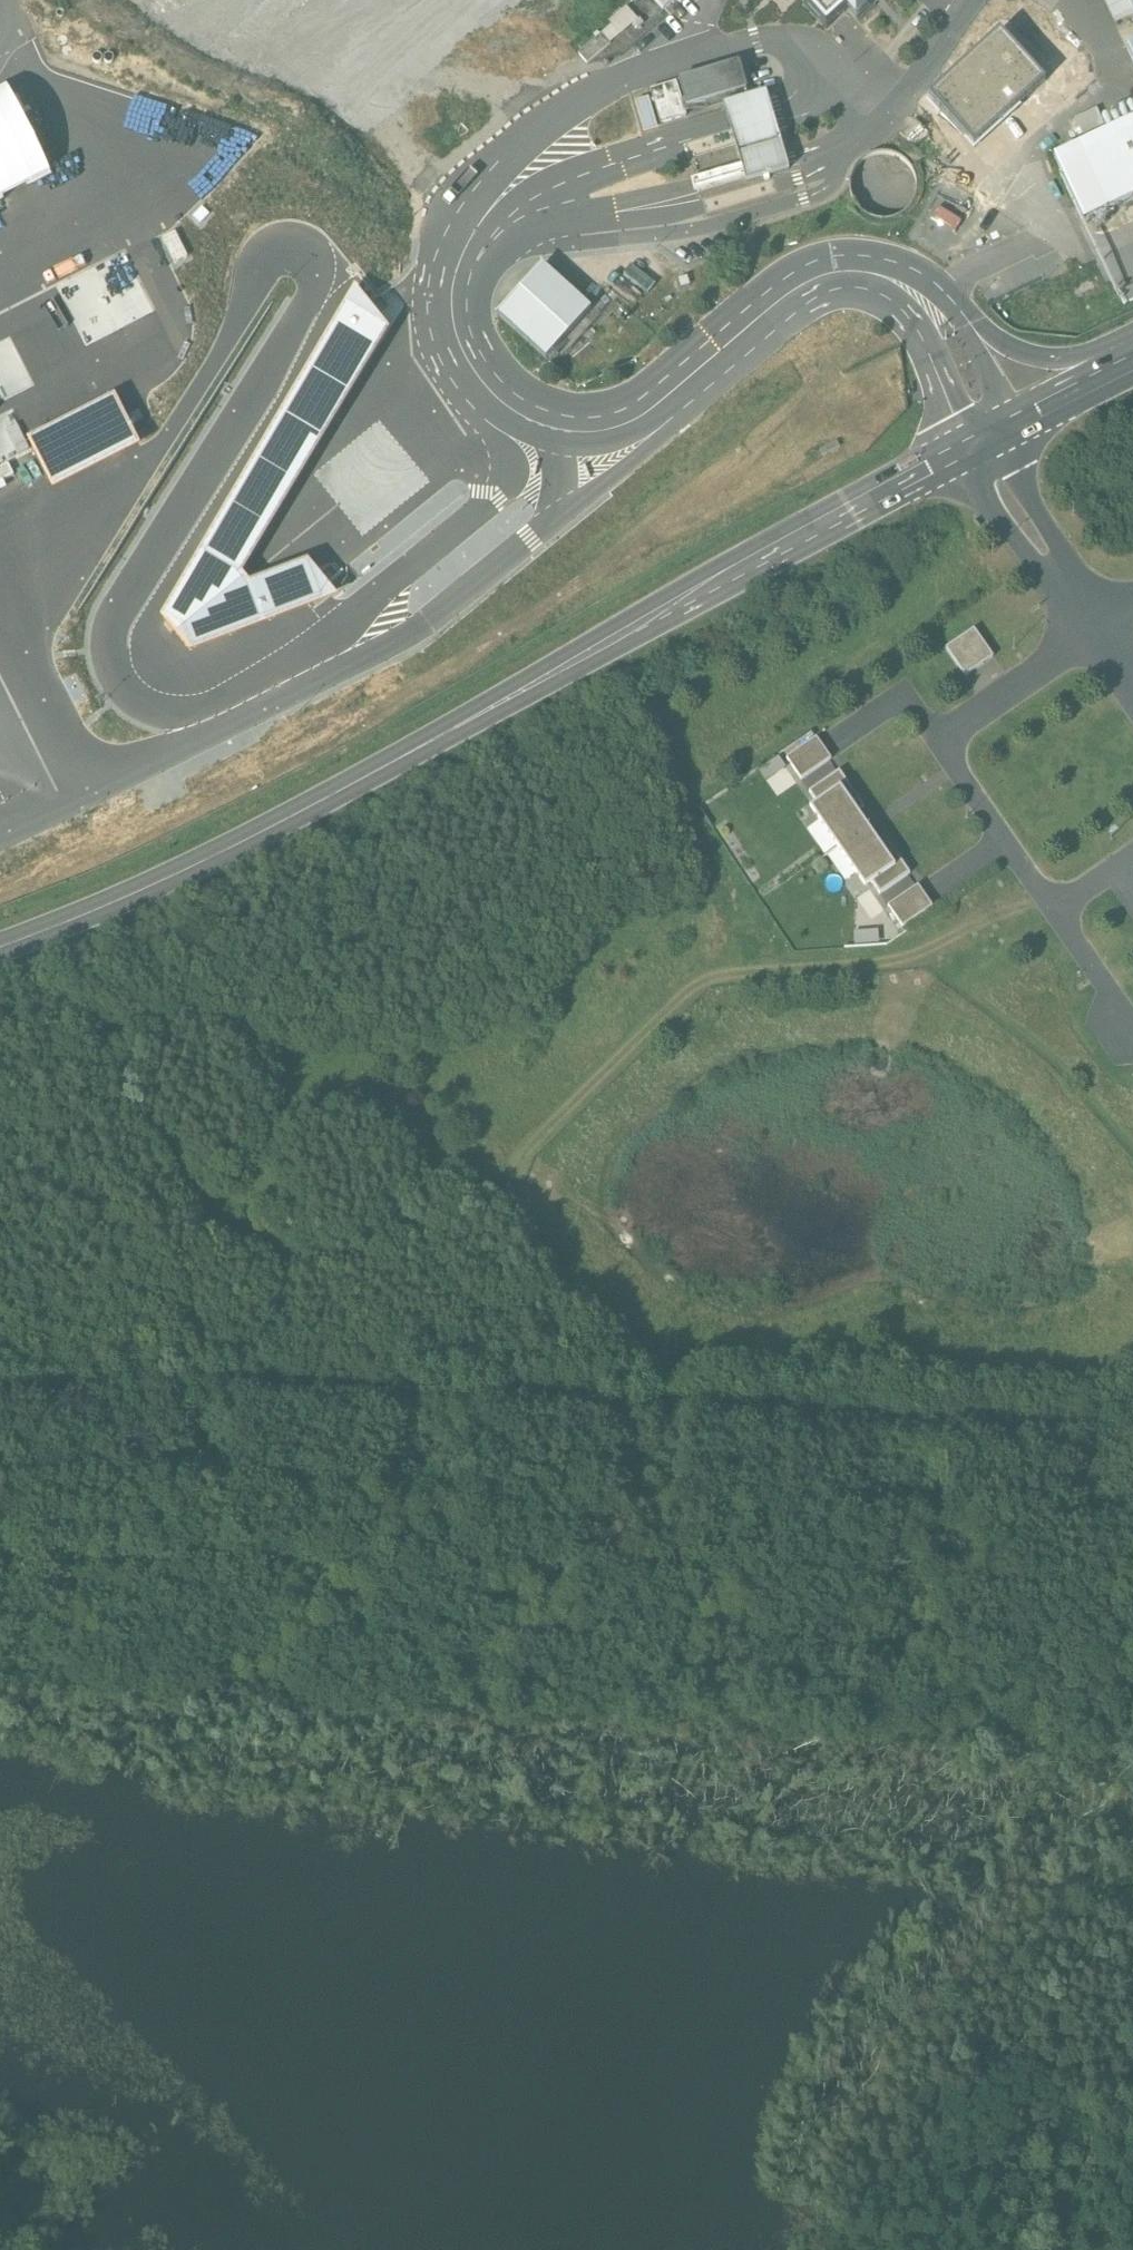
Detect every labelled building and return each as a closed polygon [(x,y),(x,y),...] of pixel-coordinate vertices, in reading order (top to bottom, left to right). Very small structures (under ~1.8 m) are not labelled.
[(827,30),(847,11),(856,20),(878,0),(800,0),(827,30)] [(1115,23),(1132,15),(1132,0),(1104,0),(1115,23)] [(613,22),(625,33),(639,17),(628,6),(613,22)] [(756,165),(758,173),(798,161),(796,155),(783,109),(776,88),(736,100),(743,122),(756,165)] [(956,161),(983,178),(1011,132),(984,115),(956,161)] [(1054,158),(1084,221),(1132,197),(1132,120),(1054,158)] [(852,172),(853,172),(851,178),(850,182),(850,192),(853,201),(859,209),(866,215),(875,219),(885,220),(895,218),(903,214),(910,207),(915,199),(918,189),(917,180),(914,171),(909,163),(901,157),(892,153),(883,152),(873,154),(865,158),(860,161),(857,164),(856,166),(855,166),(852,172)] [(543,264),(498,314),(547,358),(591,308),(543,264)] [(974,631),(946,650),(965,679),(994,659),(974,631)] [(817,740),(787,761),(801,782),(831,761),(817,740)] [(838,850),(868,829),(857,814),(864,809),(840,773),(810,794),(817,805),(810,810),(838,850)] [(879,844),(868,829),(838,850),(865,890),(872,885),(880,896),(910,876),(885,840),(879,844)] [(918,888),(888,908),(903,929),(933,909),(918,888)]
